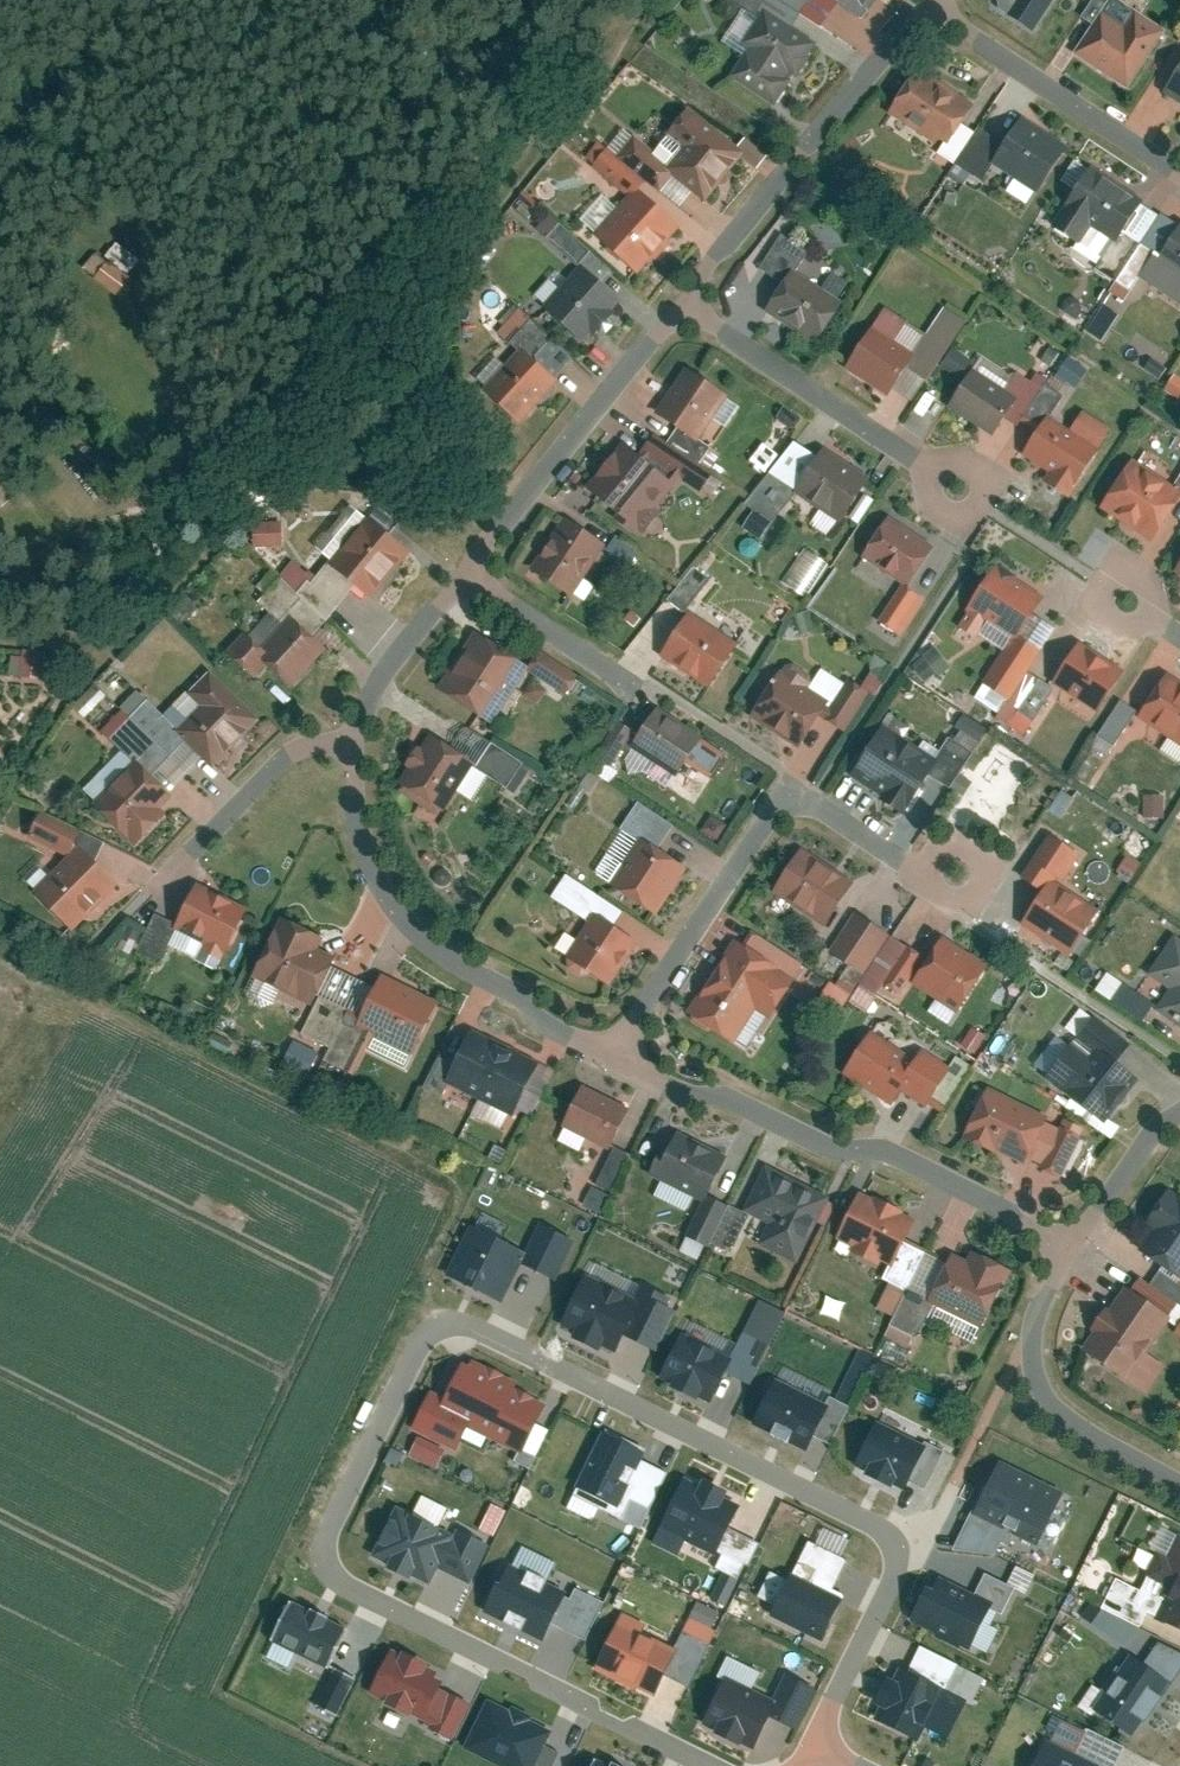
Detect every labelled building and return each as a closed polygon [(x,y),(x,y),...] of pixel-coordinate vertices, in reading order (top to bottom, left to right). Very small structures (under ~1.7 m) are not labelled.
[(856,19),(869,0),(828,0),(856,19)] [(1002,10),(1031,29),(1051,0),(999,0),(1002,10)] [(1113,0),(1107,0),(1073,54),(1126,88),(1162,31),(1113,0)] [(819,48),(763,13),(725,75),(781,109),(819,48)] [(1161,94),(1179,105),(1179,62),(1161,94)] [(912,77),(886,114),(935,148),(961,111),(912,77)] [(743,152),(684,106),(645,154),(704,201),(743,152)] [(1063,149),(1018,122),(991,166),(1036,194),(1063,149)] [(1139,200),(1090,167),(1048,228),(1097,261),(1139,200)] [(678,231),(632,193),(591,243),(636,281),(678,231)] [(1175,224),(1140,279),(1179,304),(1179,227),(1175,224)] [(93,255),(81,273),(114,296),(133,269),(110,252),(103,262),(93,255)] [(618,302),(578,265),(535,312),(574,349),(618,302)] [(790,271),(764,314),(815,345),(841,302),(790,271)] [(829,288),(847,297),(855,281),(837,272),(829,288)] [(1091,330),(1108,341),(1125,315),(1107,304),(1091,330)] [(921,337),(882,312),(845,370),(885,396),(877,409),(899,423),(963,322),(940,308),(921,337)] [(552,384),(514,348),(478,384),(516,421),(552,384)] [(1026,389),(980,358),(946,408),(992,439),(1026,389)] [(726,397),(684,371),(655,417),(697,443),(726,397)] [(1170,390),(1179,397),(1179,376),(1170,390)] [(1098,450),(1047,421),(1026,458),(1050,471),(1042,486),(1069,501),(1098,450)] [(670,479),(623,440),(581,489),(628,529),(670,479)] [(769,441),(755,459),(770,471),(784,452),(769,441)] [(794,443),(744,506),(771,525),(813,455),(794,443)] [(864,479),(823,453),(796,495),(837,522),(864,479)] [(1134,467),(1107,511),(1154,540),(1179,498),(1179,495),(1134,467)] [(410,548),(371,514),(329,564),(368,597),(410,548)] [(931,552),(883,522),(860,560),(908,590),(931,552)] [(601,551),(558,523),(526,574),(569,602),(601,551)] [(261,545),(290,545),(290,526),(261,526),(261,545)] [(619,564),(631,572),(644,550),(620,536),(612,548),(624,556),(619,564)] [(809,595),(833,561),(810,545),(786,579),(809,595)] [(1171,572),(1179,578),(1179,558),(1171,572)] [(308,589),(318,572),(298,561),(289,578),(308,589)] [(1047,590),(998,561),(961,622),(980,634),(989,619),(1019,637),(1047,590)] [(700,568),(676,597),(691,609),(715,580),(700,568)] [(687,614),(659,658),(708,689),(737,645),(687,614)] [(321,648),(286,621),(255,661),(290,688),(321,648)] [(472,634),(435,690),(490,726),(526,669),(472,634)] [(1128,666),(1079,636),(1054,676),(1103,706),(1128,666)] [(918,667),(933,683),(954,663),(938,647),(918,667)] [(47,651),(23,648),(21,674),(44,676),(47,651)] [(537,652),(526,671),(565,695),(576,676),(537,652)] [(782,666),(748,717),(796,748),(826,702),(806,690),(810,684),(782,666)] [(255,720),(207,671),(160,716),(208,766),(255,720)] [(1167,675),(1142,718),(1179,740),(1179,682),(1167,675)] [(868,695),(848,681),(821,720),(841,734),(868,695)] [(1127,698),(1099,746),(1115,755),(1143,708),(1127,698)] [(701,734),(656,707),(626,758),(671,784),(701,734)] [(942,758),(884,725),(853,780),(911,813),(942,758)] [(393,790),(439,819),(473,765),(428,736),(393,790)] [(170,794),(132,758),(90,802),(128,838),(170,794)] [(1154,793),(1150,814),(1165,816),(1169,796),(1154,793)] [(78,824),(30,810),(22,836),(64,848),(27,885),(69,926),(115,879),(74,839),(78,824)] [(639,839),(608,886),(654,917),(686,870),(639,839)] [(856,878),(804,846),(776,892),(828,924),(856,878)] [(1099,904),(1054,876),(1024,923),(1069,952),(1099,904)] [(195,886),(174,931),(224,954),(245,909),(195,886)] [(853,914),(827,954),(863,978),(889,937),(853,914)] [(593,915),(564,959),(608,988),(637,945),(593,915)] [(278,920),(251,978),(311,1006),(333,960),(317,952),(322,940),(278,920)] [(738,921),(685,1006),(741,1042),(764,1005),(780,1015),(810,967),(738,921)] [(1151,971),(1178,989),(1163,1012),(1179,1024),(1179,937),(1176,934),(1151,971)] [(987,962),(945,939),(921,984),(962,1006),(987,962)] [(1102,986),(1111,970),(1092,960),(1083,976),(1102,986)] [(1101,992),(1153,1021),(1164,1001),(1112,972),(1101,992)] [(381,977),(356,1028),(373,1036),(367,1049),(405,1068),(436,1004),(381,977)] [(1150,1057),(1097,1016),(1053,1073),(1106,1114),(1150,1057)] [(917,1054),(875,1027),(847,1072),(893,1101),(901,1088),(928,1105),(958,1058),(927,1038),(917,1054)] [(474,1032),(447,1086),(478,1101),(505,1047),(474,1032)] [(291,1064),(318,1075),(327,1050),(301,1040),(291,1064)] [(505,1047),(478,1101),(512,1118),(539,1064),(505,1047)] [(581,1086),(560,1128),(607,1152),(628,1110),(581,1086)] [(1088,1127),(991,1086),(972,1133),(1068,1174),(1088,1127)] [(654,1179),(702,1203),(724,1158),(676,1134),(654,1179)] [(617,1146),(601,1185),(616,1191),(633,1153),(617,1146)] [(765,1166),(742,1212),(770,1225),(759,1247),(794,1264),(827,1197),(765,1166)] [(597,1184),(587,1204),(604,1212),(614,1192),(597,1184)] [(1167,1184),(1127,1243),(1161,1265),(1151,1280),(1178,1298),(1179,1299),(1179,1281),(1178,1279),(1179,1276),(1179,1192),(1167,1184)] [(856,1195),(834,1240),(892,1267),(903,1244),(914,1222),(856,1195)] [(469,1227),(445,1276),(501,1303),(524,1254),(469,1227)] [(521,1266),(554,1282),(573,1243),(541,1227),(521,1266)] [(903,1244),(892,1267),(884,1283),(905,1293),(924,1254),(903,1244)] [(949,1255),(925,1303),(980,1330),(1009,1272),(970,1253),(965,1263),(949,1255)] [(1151,1280),(1137,1269),(1082,1348),(1144,1391),(1163,1363),(1143,1350),(1178,1298),(1151,1280)] [(585,1277),(559,1327),(613,1354),(639,1304),(585,1277)] [(687,1321),(657,1380),(708,1406),(725,1373),(738,1347),(687,1321)] [(738,1347),(725,1373),(748,1384),(767,1347),(744,1336),(738,1347)] [(860,1405),(877,1354),(859,1348),(843,1399),(860,1405)] [(429,1393),(410,1432),(455,1454),(466,1431),(519,1457),(544,1405),(514,1390),(517,1384),(471,1362),(468,1368),(460,1365),(443,1400),(429,1393)] [(774,1381),(752,1427),(803,1452),(810,1438),(826,1406),(774,1381)] [(830,1398),(826,1406),(810,1438),(830,1447),(849,1408),(830,1398)] [(877,1421),(854,1468),(904,1492),(908,1484),(927,1446),(877,1421)] [(604,1430),(574,1490),(616,1511),(623,1497),(641,1461),(646,1451),(604,1430)] [(943,1454),(927,1446),(908,1484),(924,1492),(943,1454)] [(667,1474),(641,1461),(623,1497),(650,1510),(667,1474)] [(999,1463),(974,1517),(1036,1547),(1061,1493),(999,1463)] [(684,1476),(658,1529),(714,1557),(741,1504),(684,1476)] [(393,1510),(369,1559),(428,1587),(436,1570),(467,1585),(486,1546),(455,1531),(452,1538),(393,1510)] [(1166,1533),(1148,1574),(1170,1584),(1155,1618),(1179,1630),(1179,1539),(1166,1533)] [(808,1544),(796,1569),(833,1587),(845,1561),(808,1544)] [(566,1591),(509,1564),(485,1614),(542,1642),(566,1591)] [(716,1600),(733,1604),(740,1576),(722,1572),(716,1600)] [(972,1600),(989,1608),(1002,1614),(1014,1589),(984,1575),(972,1600)] [(1138,1646),(1160,1593),(1121,1576),(1099,1630),(1138,1646)] [(788,1578),(769,1619),(820,1643),(839,1603),(788,1578)] [(931,1579),(909,1624),(968,1652),(989,1608),(972,1600),(931,1579)] [(349,1629),(297,1605),(280,1642),(331,1666),(349,1629)] [(621,1614),(594,1671),(652,1699),(674,1652),(640,1635),(645,1626),(621,1614)] [(906,1675),(942,1692),(955,1664),(919,1647),(906,1675)] [(391,1649),(368,1696),(422,1722),(436,1691),(444,1675),(391,1649)] [(1167,1674),(1140,1656),(1104,1710),(1131,1727),(1167,1674)] [(897,1671),(873,1721),(918,1743),(942,1692),(906,1675),(897,1671)] [(725,1678),(701,1727),(753,1752),(768,1720),(777,1703),(773,1701),(725,1678)] [(773,1701),(777,1703),(768,1720),(792,1731),(811,1691),(784,1678),(773,1701)] [(436,1691),(422,1722),(430,1726),(428,1730),(450,1741),(467,1705),(436,1691)] [(463,1750),(496,1765),(534,1765),(550,1732),(486,1702),(463,1750)] [(1055,1717),(1035,1765),(1105,1765),(1115,1742),(1055,1717)]
